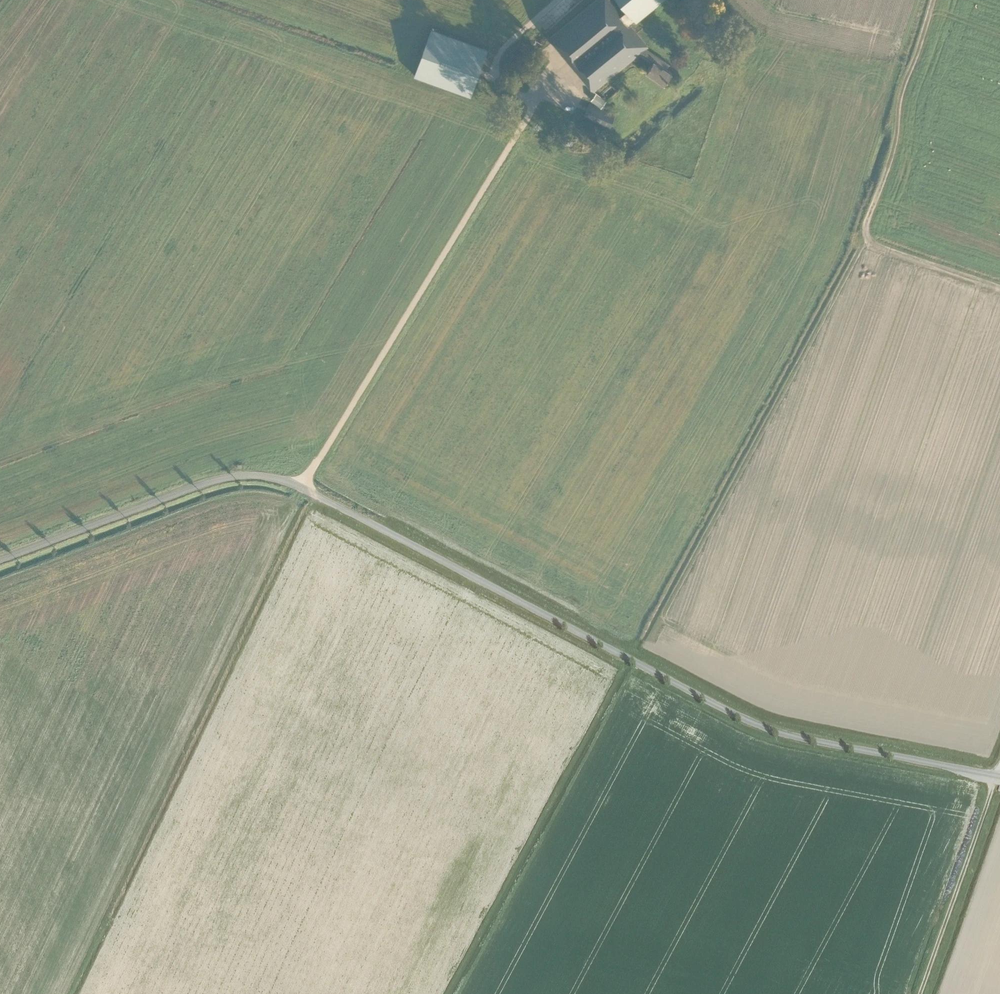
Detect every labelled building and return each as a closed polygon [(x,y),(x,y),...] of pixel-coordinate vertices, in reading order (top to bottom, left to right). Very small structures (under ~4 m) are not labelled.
[(672,72),(667,68),(670,63),(646,47),(648,45),(630,23),(636,18),(637,20),(661,0),(622,0),(628,8),(622,13),(611,0),(593,0),(550,36),(594,90),(639,53),(653,62),(647,71),(665,83),(672,72)] [(432,27),(415,75),(471,95),(489,47),(432,27)] [(607,100),(597,92),(591,99),(601,107),(607,100)] [(616,113),(589,103),(584,117),(610,127),(616,113)]
